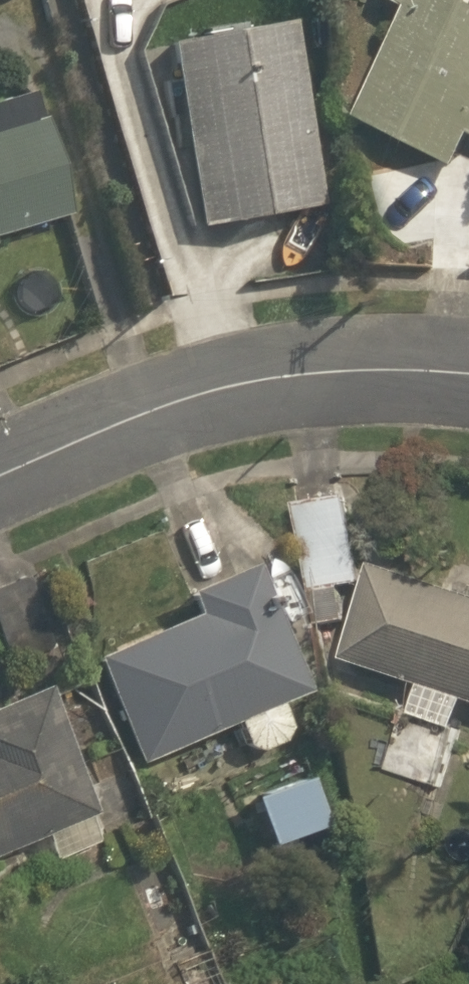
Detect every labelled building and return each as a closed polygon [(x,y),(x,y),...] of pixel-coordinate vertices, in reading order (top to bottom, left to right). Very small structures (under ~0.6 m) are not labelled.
[(118,74),(157,66),(142,0),(122,0),(103,4),(118,74)] [(457,167),(468,143),(468,0),(393,0),(414,10),(360,118),(457,167)] [(165,44),(194,226),(313,207),(284,25),(165,44)] [(67,215),(31,86),(0,95),(0,234),(67,215)] [(299,507),(316,625),(344,621),(339,587),(357,585),(345,500),(299,507)] [(92,656),(138,765),(233,724),(242,746),(258,753),(281,744),(286,730),(275,704),(302,692),(248,565),(181,593),(190,614),(92,656)] [(438,789),(465,701),(468,703),(468,596),(376,568),(347,662),(411,683),(384,772),(438,789)] [(0,579),(0,639),(13,667),(51,648),(15,572),(0,579)] [(91,813),(37,688),(0,704),(0,853),(91,813)] [(301,781),(247,803),(265,848),(320,825),(301,781)]
